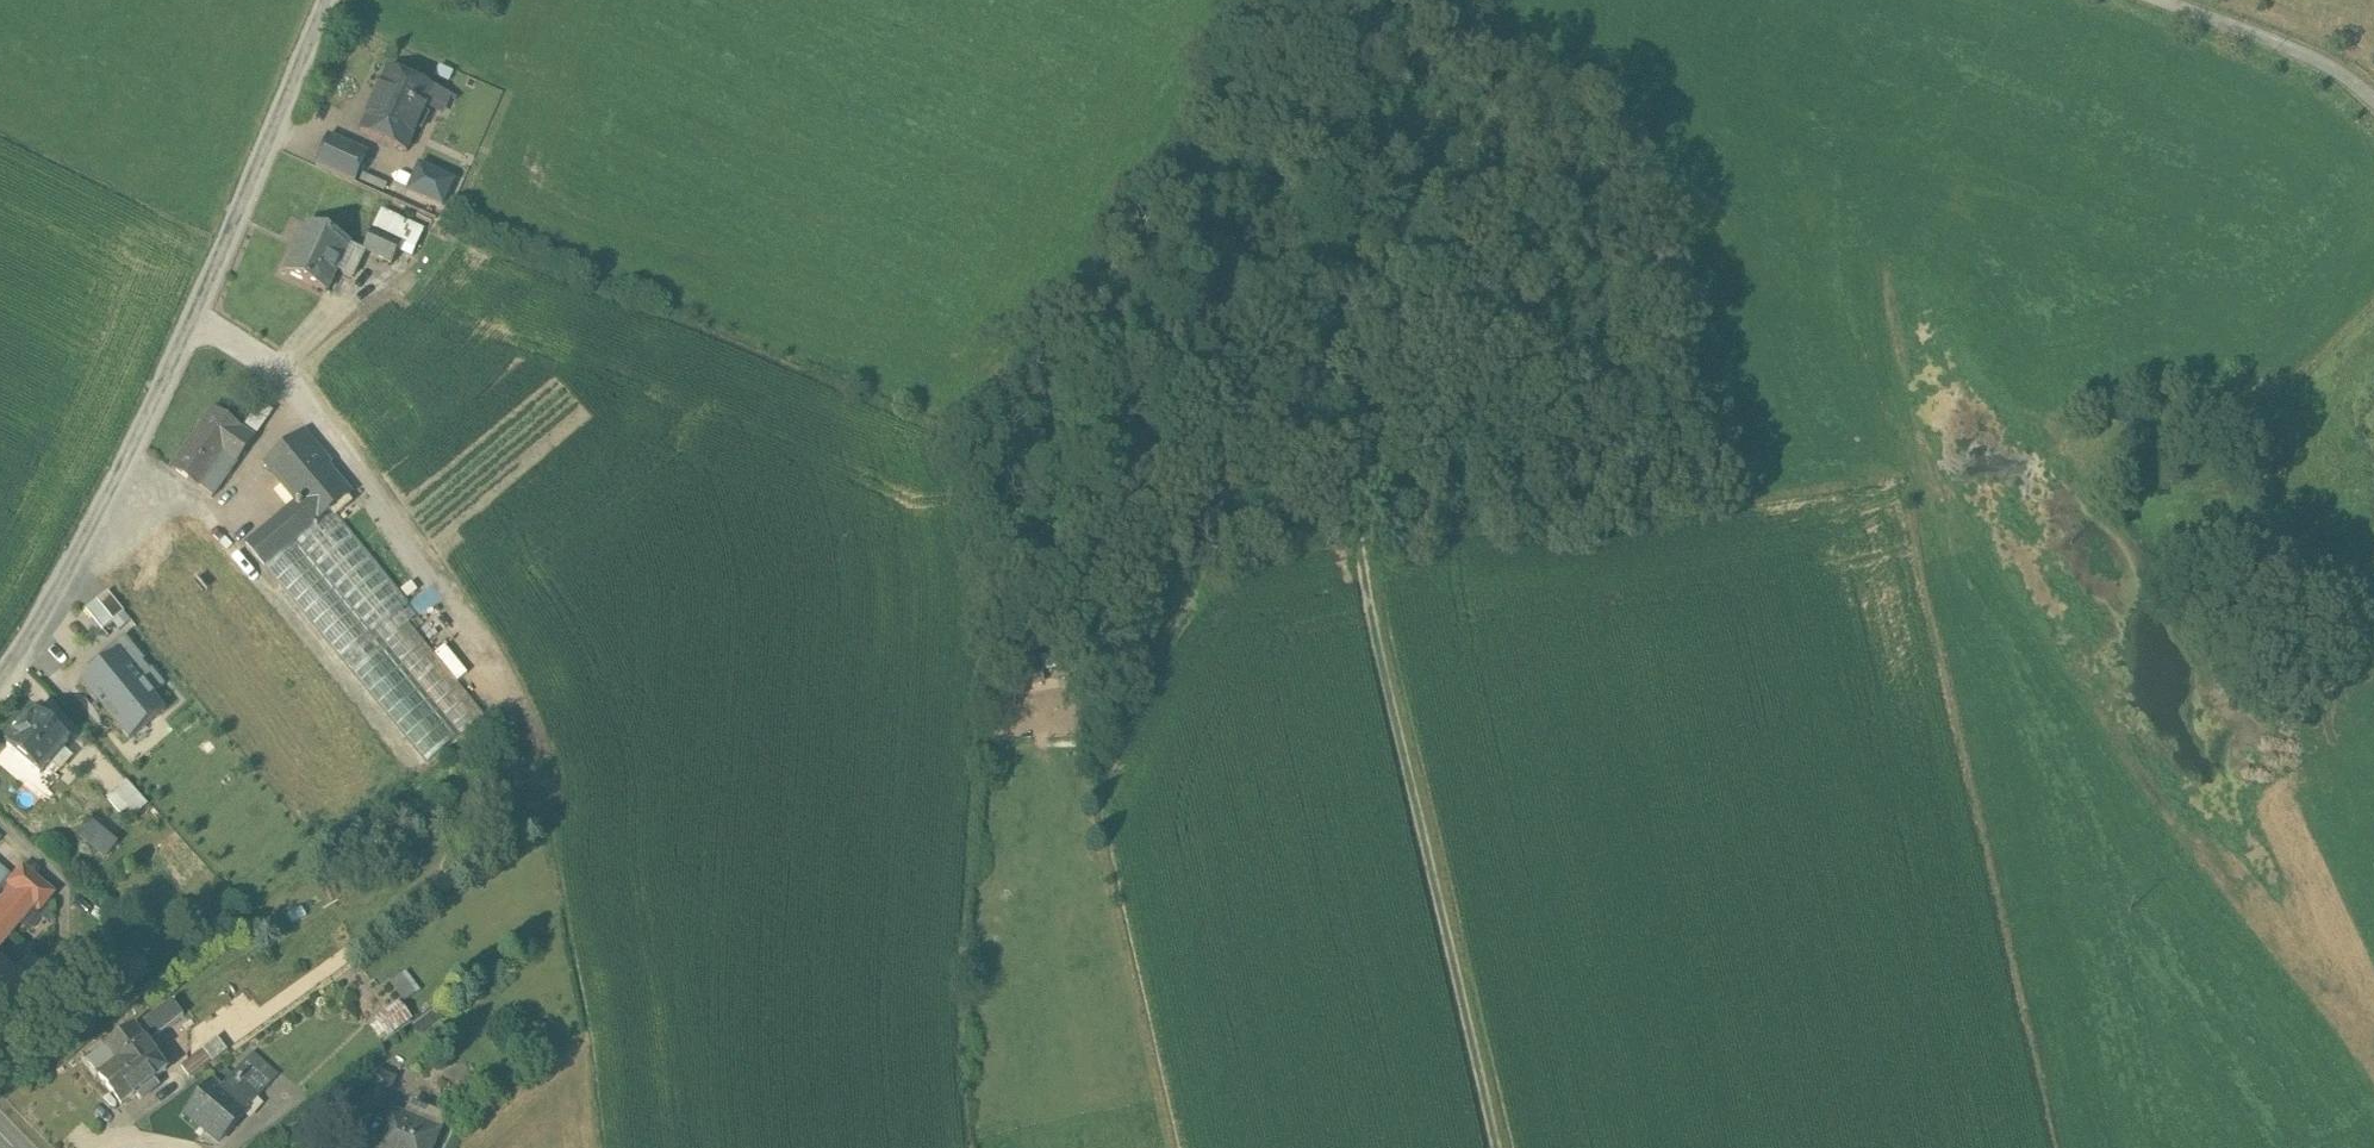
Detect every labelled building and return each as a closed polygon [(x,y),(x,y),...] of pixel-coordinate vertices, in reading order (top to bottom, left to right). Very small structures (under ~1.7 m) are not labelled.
[(388,68),(360,131),(407,152),(435,89),(388,68)] [(368,153),(329,136),(316,165),(355,182),(368,153)] [(364,249),(309,223),(286,272),(326,291),(336,269),(352,277),(365,251),(392,264),(399,249),(410,225),(381,211),(373,230),(364,249)] [(424,231),(410,225),(399,249),(412,255),(424,231)] [(214,408),(172,468),(212,497),(254,438),(241,429),(242,428),(214,408)] [(320,453),(302,431),(266,461),(299,502),(248,544),(265,565),(332,510),(350,495),(317,456),(320,453)] [(408,602),(332,510),(265,565),(281,584),(426,761),(427,762),(486,714),(410,622),(412,620),(401,608),(408,602)] [(426,761),(281,584),(274,590),(233,624),(378,800),(426,761)] [(118,627),(130,618),(107,587),(84,605),(101,627),(112,619),(118,627)] [(97,654),(63,683),(93,718),(128,689),(97,654)] [(68,741),(36,713),(7,746),(39,774),(46,766),(55,774),(69,757),(61,750),(68,741)] [(127,781),(108,797),(128,821),(147,804),(127,781)] [(117,843),(92,822),(80,837),(105,858),(117,843)] [(0,895),(0,896),(0,947),(35,906),(40,910),(54,894),(24,868),(0,895)] [(30,984),(0,959),(0,1018),(30,984)] [(392,978),(401,1000),(420,991),(411,970),(392,978)] [(380,1039),(413,1020),(402,999),(369,1018),(380,1039)] [(171,1001),(135,1030),(148,1045),(183,1017),(171,1001)] [(135,1030),(90,1065),(123,1106),(168,1071),(148,1045),(135,1030)] [(217,1038),(201,1050),(211,1063),(227,1051),(217,1038)] [(201,1050),(181,1065),(191,1078),(211,1063),(201,1050)] [(278,1076),(252,1054),(234,1075),(260,1097),(278,1076)] [(396,1078),(377,1070),(363,1102),(382,1110),(396,1078)] [(216,1082),(188,1114),(221,1143),(260,1097),(234,1075),(223,1088),(216,1082)] [(391,1110),(375,1147),(432,1147),(439,1130),(391,1110)]
